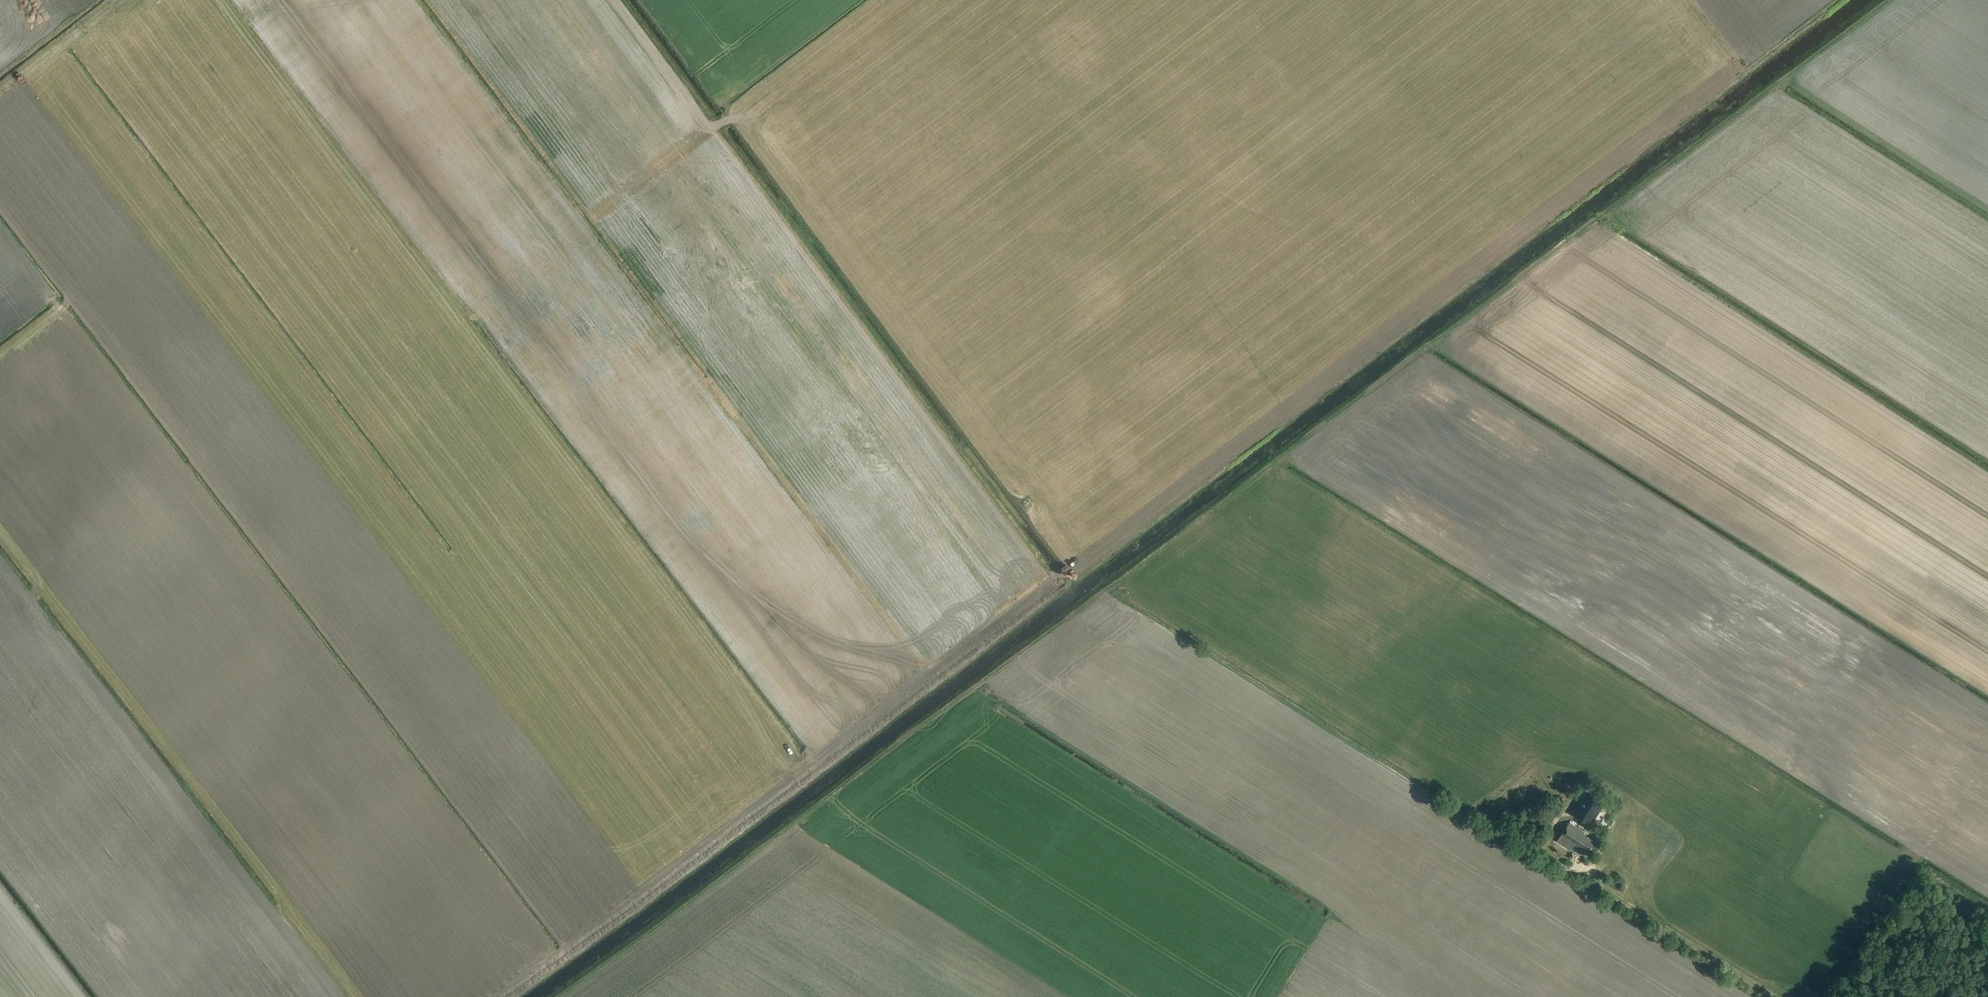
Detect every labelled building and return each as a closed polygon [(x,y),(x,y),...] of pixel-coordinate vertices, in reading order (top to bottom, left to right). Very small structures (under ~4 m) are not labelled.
[(1589,823),(1601,806),(1588,796),(1576,814),(1589,823)] [(1590,855),(1598,843),(1584,834),(1585,832),(1570,822),(1557,842),(1570,850),(1574,845),(1590,855)]
